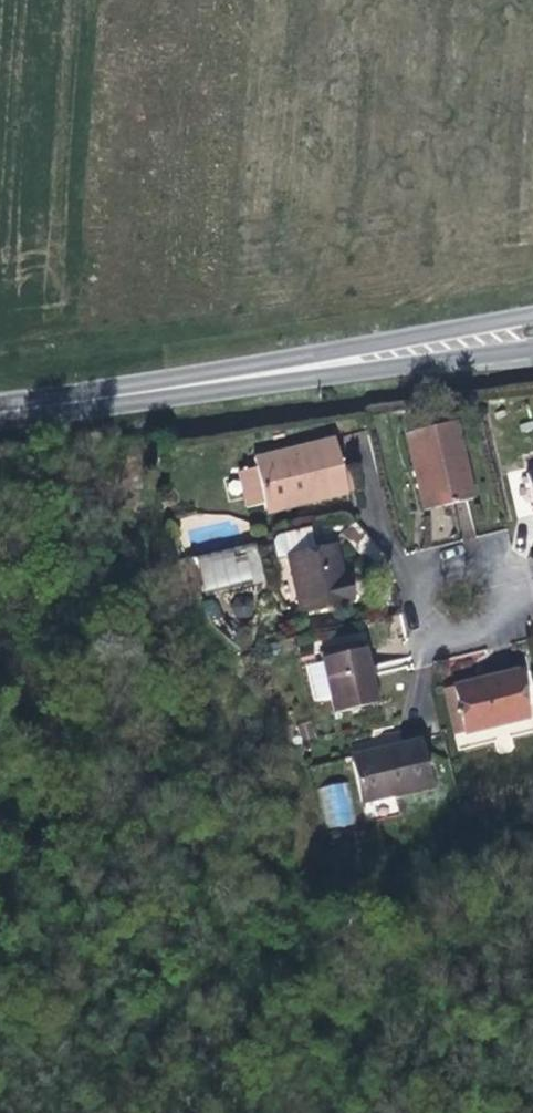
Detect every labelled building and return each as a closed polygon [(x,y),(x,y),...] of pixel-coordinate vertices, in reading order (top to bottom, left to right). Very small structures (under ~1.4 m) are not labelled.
[(410,508),(458,498),(441,421),(392,432),(410,508)] [(296,495),(297,504),(336,495),(325,441),(243,458),(250,505),(296,495)] [(532,511),(532,468),(516,472),(525,512),(532,511)] [(252,514),(297,504),(296,495),(250,505),(252,514)] [(197,554),(205,593),(269,578),(261,539),(197,554)] [(291,615),(341,603),(336,582),(328,583),(321,549),(278,557),(291,615)] [(362,706),(349,652),(306,661),(318,715),(362,706)] [(516,723),(505,675),(444,689),(454,738),(516,723)] [(351,801),(418,786),(409,741),(372,748),(373,755),(344,761),(351,801)] [(328,829),(356,822),(345,780),(317,788),(328,829)] [(395,796),(363,803),(366,816),(398,810),(395,796)]
